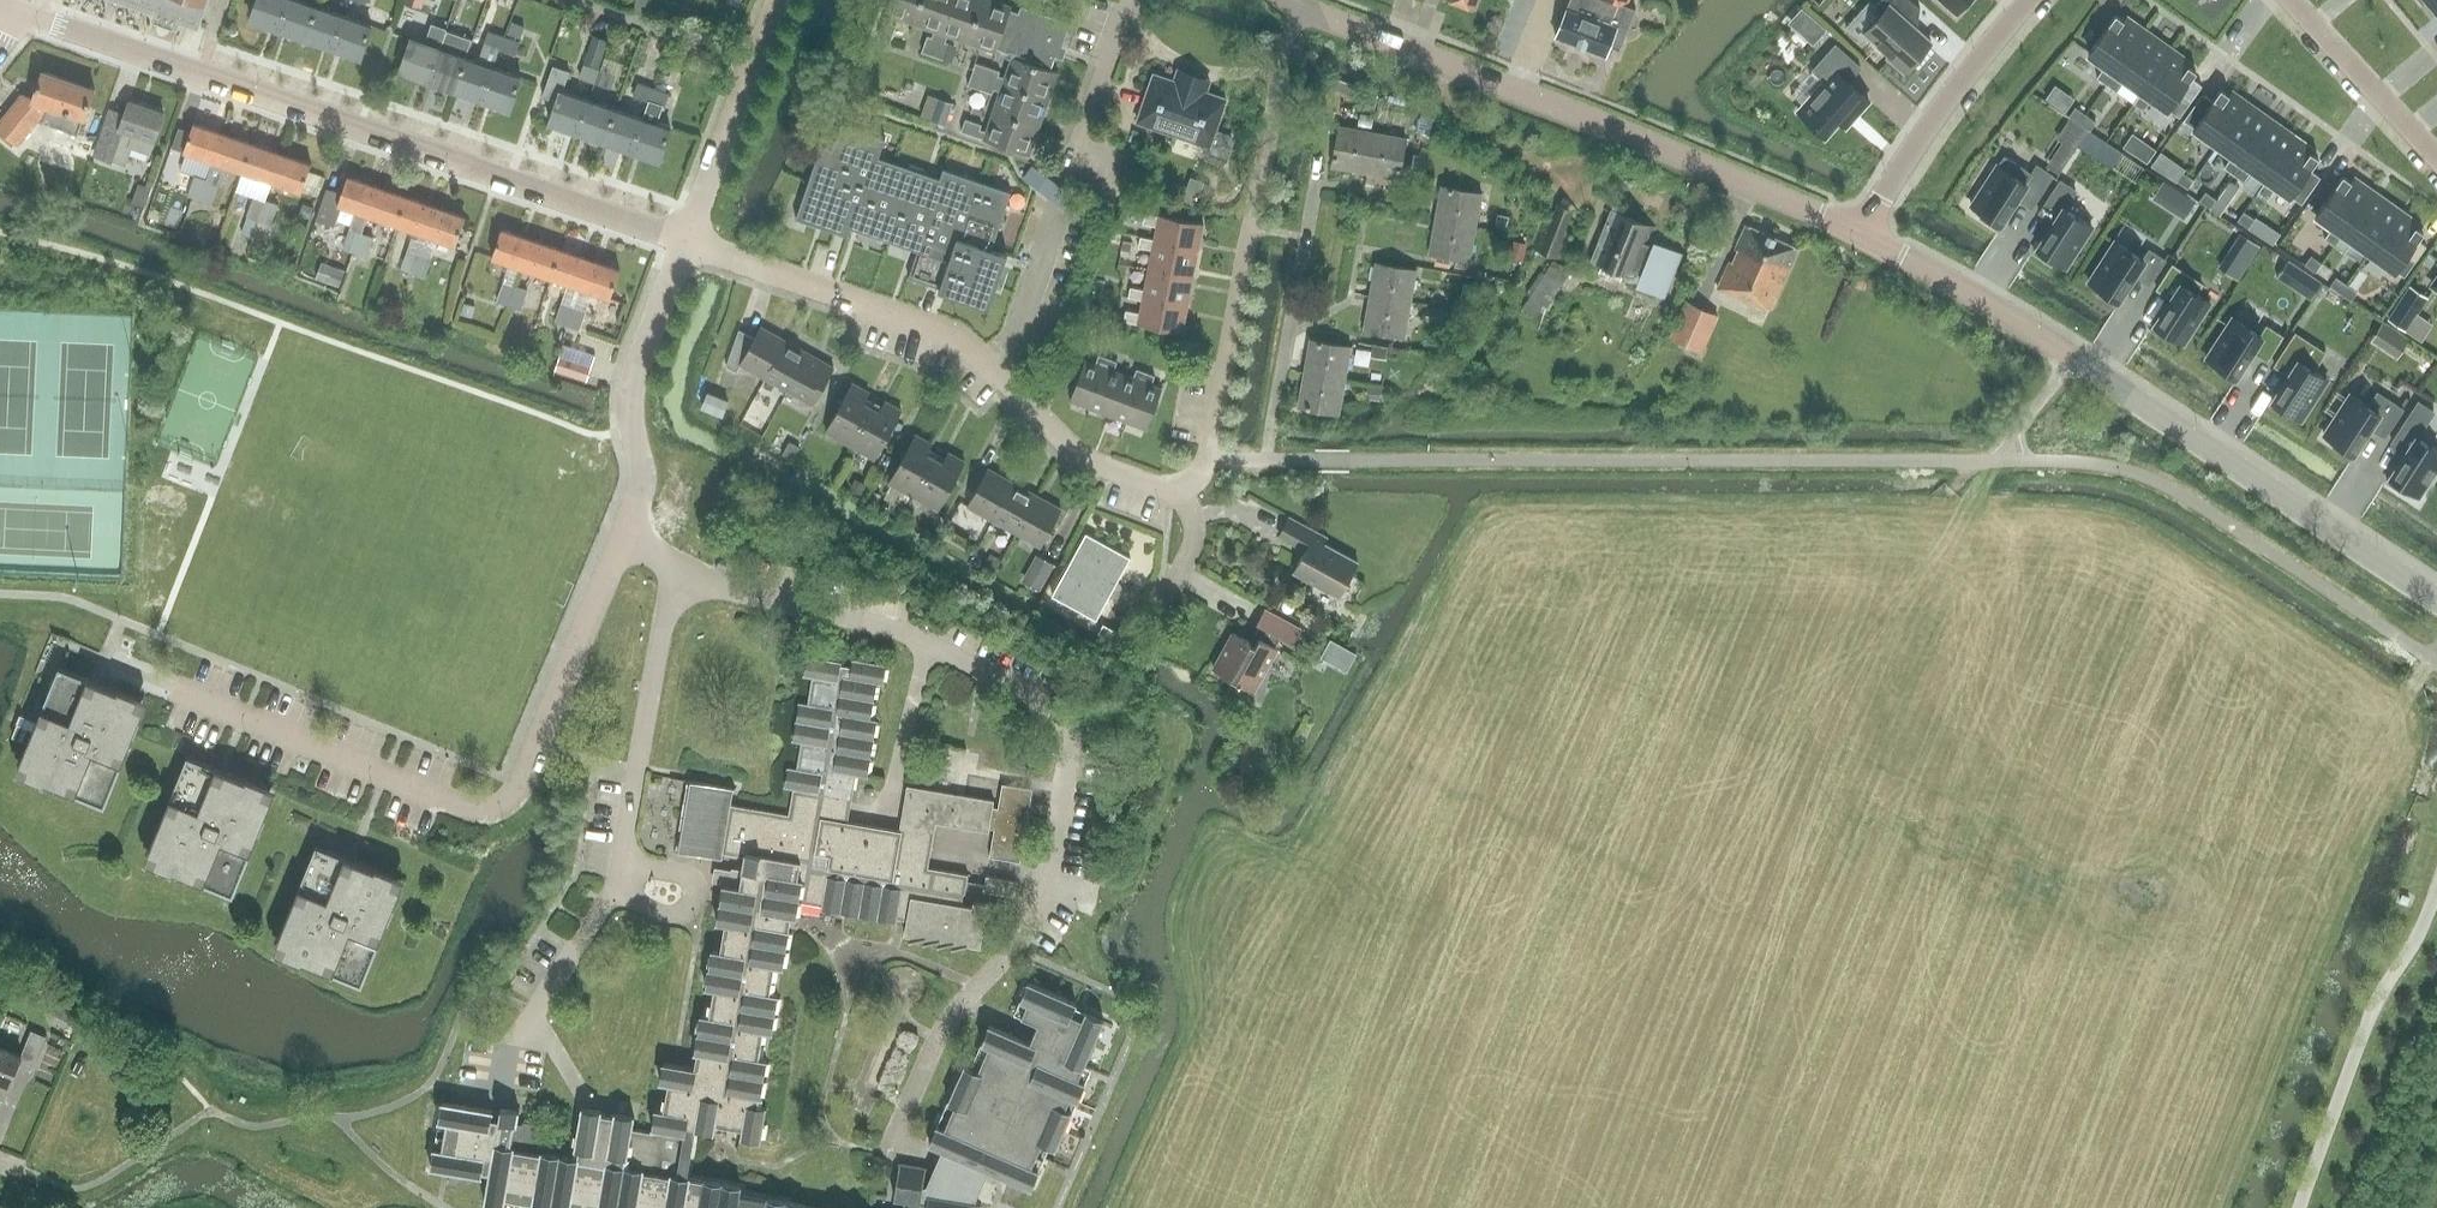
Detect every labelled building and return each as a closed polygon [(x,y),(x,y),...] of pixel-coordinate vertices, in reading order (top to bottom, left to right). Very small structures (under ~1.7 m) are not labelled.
[(159,11),(156,18),(176,25),(178,18),(196,25),(205,0),(126,0),(159,11)] [(290,0),(259,0),(251,21),(279,30),(290,0)] [(318,6),(300,0),(290,0),(279,30),(306,40),(318,6)] [(372,25),(356,19),(362,2),(356,0),(350,0),(345,15),(333,49),(360,59),(372,25)] [(1049,99),(1059,71),(1052,69),(1057,53),(1061,54),(1072,22),(1022,5),(1020,11),(1012,9),(1013,6),(997,0),(892,0),(887,13),(888,13),(880,36),(892,40),(898,24),(893,22),(895,16),(936,30),(933,36),(929,34),(923,51),(946,59),(951,42),(947,41),(949,34),(998,51),(999,48),(1015,53),(1014,55),(1007,76),(1000,74),(1002,70),(977,61),(969,84),(994,93),(995,88),(1002,90),(988,130),(982,128),(983,123),(967,118),(963,130),(985,138),(985,139),(1030,154),(1049,99)] [(1475,8),(1478,0),(1454,0),(1475,8)] [(1612,43),(1621,47),(1636,9),(1627,5),(1629,0),(1571,0),(1567,9),(1556,36),(1606,56),(1612,43)] [(1904,73),(1932,42),(1909,22),(1921,9),(1911,0),(1881,0),(1874,8),(1881,15),(1865,33),(1890,56),(1888,58),(1904,73)] [(1956,14),(1969,0),(1941,0),(1956,14)] [(2423,4),(2427,0),(2436,12),(2436,0),(2420,0),(2423,4)] [(333,49),(345,15),(318,6),(306,40),(333,49)] [(2143,34),(2116,15),(2089,53),(2105,64),(2096,77),(2107,84),(2143,34)] [(1813,17),(1799,32),(1813,45),(1827,30),(1813,17)] [(513,21),(508,34),(521,39),(526,26),(513,21)] [(412,39),(401,72),(430,82),(441,48),(447,32),(447,31),(431,25),(425,43),(412,39)] [(501,50),(506,36),(490,30),(485,44),(487,45),(501,50)] [(441,48),(430,82),(455,91),(467,57),(473,41),(447,32),(441,48)] [(2169,52),(2143,34),(2107,84),(2117,91),(2126,79),(2142,91),(2169,52)] [(608,40),(594,35),(585,63),(599,67),(608,40)] [(522,41),(506,36),(501,50),(517,55),(522,41)] [(655,39),(651,52),(664,57),(669,43),(655,39)] [(501,50),(487,45),(481,62),(467,57),(455,91),(483,101),(495,67),(498,59),(501,50)] [(1863,70),(1838,48),(1816,73),(1828,84),(1801,114),(1827,138),(1841,123),(1848,129),(1871,103),(1850,84),(1863,70)] [(2196,72),(2169,52),(2142,91),(2134,103),(2144,110),(2152,98),(2180,117),(2191,101),(2180,94),(2196,72)] [(585,63),(580,77),(596,82),(601,69),(585,63)] [(495,67),(483,101),(510,110),(522,76),(495,67)] [(578,134),(590,100),(564,91),(571,73),(554,67),(543,97),(558,102),(550,124),(578,134)] [(617,74),(601,69),(596,82),(612,88),(617,74)] [(39,119),(79,133),(85,118),(86,118),(95,89),(43,71),(35,97),(24,93),(0,123),(0,129),(19,144),(39,119)] [(1154,74),(1138,121),(1206,145),(1204,153),(1206,157),(1221,163),(1226,160),(1233,141),(1230,136),(1216,131),(1227,99),(1206,92),(1208,86),(1177,75),(1175,81),(1154,74)] [(650,101),(654,87),(638,82),(634,96),(650,101)] [(670,93),(654,87),(650,101),(665,106),(670,93)] [(2213,101),(2203,94),(2184,120),(2219,145),(2246,106),(2221,89),(2213,101)] [(946,125),(954,103),(939,97),(931,120),(946,125)] [(605,143),(616,109),(590,100),(578,134),(605,143)] [(96,155),(114,161),(120,141),(151,152),(155,141),(164,113),(131,101),(119,134),(105,129),(96,155)] [(2270,123),(2246,106),(2219,145),(2243,162),(2270,123)] [(2075,108),(2070,115),(2080,123),(2086,114),(2077,108),(2076,107),(2075,108)] [(632,152),(643,118),(616,109),(605,143),(632,152)] [(1361,113),(1358,127),(1372,130),(1375,116),(1361,113)] [(2086,114),(2080,123),(2091,130),(2097,122),(2088,116),(2086,114)] [(1422,115),(1418,131),(1430,134),(1434,117),(1422,115)] [(671,128),(643,118),(632,152),(659,162),(671,128)] [(214,161),(224,133),(194,123),(184,151),(214,161)] [(2243,162),(2253,169),(2244,181),(2258,191),(2267,179),(2294,141),(2270,123),(2243,162)] [(944,170),(941,179),(878,158),(885,139),(843,125),(834,150),(822,146),(797,218),(837,231),(848,234),(851,227),(918,250),(909,277),(988,304),(1001,265),(988,261),(991,249),(1011,192),(944,170)] [(1366,172),(1373,132),(1340,126),(1333,166),(1366,172)] [(1407,138),(1373,132),(1366,172),(1399,178),(1400,174),(1411,176),(1415,154),(1404,152),(1407,138)] [(209,179),(202,199),(214,204),(220,185),(223,186),(230,167),(243,172),(253,143),(224,133),(214,161),(215,162),(209,179)] [(2319,158),(2294,141),(2267,179),(2302,203),(2320,177),(2310,170),(2319,158)] [(2063,142),(2047,166),(2059,173),(2075,150),(2063,142)] [(273,182),(283,154),(253,143),(243,172),(273,182)] [(2148,144),(2138,157),(2147,164),(2156,150),(2148,144)] [(312,164),(283,154),(273,182),(302,192),(309,171),(312,164)] [(2005,155),(1972,206),(1983,213),(1980,217),(1998,228),(2018,198),(2032,207),(2052,176),(2038,166),(2032,173),(2005,155)] [(309,171),(302,192),(319,198),(326,177),(309,171)] [(2183,172),(2177,181),(2188,188),(2194,180),(2183,172)] [(190,195),(202,199),(209,179),(196,175),(190,195)] [(2343,175),(2316,214),(2333,226),(2325,238),(2334,245),(2343,233),(2370,194),(2343,175)] [(378,186),(348,176),(342,193),(328,188),(317,220),(336,226),(343,206),(357,211),(351,228),(343,249),(356,253),(363,233),(369,215),(368,215),(378,186)] [(2055,222),(2035,252),(2052,264),(2055,260),(2066,267),(2092,226),(2065,208),(2076,191),(2061,181),(2040,212),(2055,222)] [(139,183),(133,201),(146,206),(152,188),(139,183)] [(1442,186),(1436,219),(1476,227),(1482,193),(1442,186)] [(397,225),(407,196),(379,187),(369,215),(397,225)] [(2182,192),(2171,210),(2185,219),(2196,201),(2182,192)] [(2206,192),(2200,201),(2210,208),(2216,199),(2206,192)] [(2397,213),(2370,194),(2343,233),(2370,252),(2397,213)] [(260,220),(267,199),(255,195),(248,216),(260,220)] [(437,207),(407,196),(397,225),(427,235),(437,207)] [(279,203),(267,199),(260,220),(272,224),(279,203)] [(1574,206),(1554,200),(1536,247),(1557,254),(1574,206)] [(304,203),(300,214),(311,218),(315,207),(304,203)] [(466,217),(437,207),(427,235),(456,245),(466,217)] [(1635,277),(1637,273),(1670,286),(1683,255),(1658,245),(1656,248),(1648,244),(1655,228),(1611,210),(1591,259),(1602,264),(1599,271),(1621,280),(1624,272),(1635,277)] [(2244,211),(2238,221),(2249,228),(2255,219),(2244,211)] [(1141,236),(1140,240),(1198,251),(1204,224),(1160,215),(1159,216),(1145,213),(1143,224),(1157,226),(1155,239),(1141,236)] [(2424,232),(2397,213),(2370,252),(2404,276),(2415,261),(2408,255),(2424,232)] [(248,216),(242,233),(254,237),(257,231),(260,220),(248,216)] [(1476,227),(1436,219),(1430,253),(1437,254),(1451,257),(1470,260),(1476,227)] [(1771,310),(1798,248),(1746,225),(1718,288),(1755,305),(1756,303),(1771,310)] [(493,257),(522,268),(532,239),(502,229),(493,257)] [(254,237),(253,241),(267,246),(270,235),(257,231),(254,237)] [(374,237),(363,233),(356,253),(367,257),(374,237)] [(2240,233),(2220,266),(2240,279),(2260,246),(2240,233)] [(532,239),(522,268),(552,278),(561,249),(532,239)] [(1153,250),(1149,270),(1193,278),(1198,251),(1140,240),(1139,247),(1153,250)] [(2116,241),(2089,282),(2100,289),(2098,293),(2115,305),(2135,274),(2149,284),(2165,260),(2149,250),(2144,259),(2116,241)] [(1527,245),(1514,242),(1510,261),(1523,264),(1527,245)] [(402,268),(414,272),(421,252),(409,248),(402,268)] [(561,249),(552,278),(581,288),(591,259),(561,249)] [(421,252),(414,272),(426,277),(433,256),(421,252)] [(1437,254),(1435,265),(1449,267),(1451,257),(1437,254)] [(2312,255),(2305,264),(2316,271),(2322,263),(2312,255)] [(591,259),(581,288),(611,298),(620,270),(591,259)] [(1548,307),(1573,269),(1555,259),(1523,308),(1536,315),(1544,305),(1548,307)] [(323,261),(317,278),(340,286),(346,270),(323,261)] [(1376,263),(1370,296),(1411,303),(1417,270),(1376,263)] [(2172,298),(2152,329),(2169,340),(2172,336),(2183,343),(2210,302),(2196,294),(2203,284),(2187,274),(2187,275),(2173,265),(2158,289),(2172,298)] [(1131,287),(1130,294),(1188,305),(1193,278),(1149,270),(1145,290),(1131,287)] [(2308,272),(2297,290),(2311,299),(2322,281),(2308,272)] [(2336,277),(2330,285),(2341,292),(2347,284),(2336,277)] [(497,301),(510,305),(517,285),(505,280),(497,301)] [(2347,284),(2341,292),(2351,300),(2357,292),(2347,284)] [(517,285),(510,305),(522,309),(529,289),(517,285)] [(1475,287),(1464,285),(1460,301),(1472,304),(1475,287)] [(2410,285),(2388,319),(2406,331),(2418,314),(2429,298),(2410,285)] [(1188,305),(1130,294),(1129,297),(1143,300),(1140,313),(1126,310),(1124,321),(1138,323),(1138,324),(1183,333),(1188,305)] [(1411,303),(1370,296),(1364,329),(1405,337),(1411,303)] [(556,321),(568,325),(575,305),(563,301),(556,321)] [(1719,316),(1687,302),(1671,339),(1703,353),(1719,316)] [(465,303),(462,314),(474,317),(476,306),(465,303)] [(575,305),(568,325),(580,330),(588,309),(575,305)] [(1438,311),(1436,323),(1458,326),(1459,314),(1438,311)] [(2233,318),(2207,359),(2218,366),(2215,370),(2233,381),(2251,353),(2265,363),(2282,336),(2267,327),(2261,336),(2233,318)] [(737,371),(741,364),(765,377),(786,341),(761,327),(755,338),(740,329),(727,366),(737,371)] [(2290,375),(2270,405),(2287,417),(2290,413),(2301,420),(2327,379),(2314,370),(2326,353),(2310,343),(2296,334),(2275,366),(2290,375)] [(1305,373),(1345,380),(1351,346),(1311,339),(1305,373)] [(786,341),(765,377),(789,391),(810,354),(786,341)] [(588,381),(597,355),(564,344),(555,370),(588,381)] [(1373,347),(1371,356),(1388,359),(1390,350),(1390,347),(1373,344),(1373,347)] [(810,354),(789,391),(814,404),(834,367),(810,354)] [(1070,400),(1090,407),(1108,358),(1099,354),(1096,363),(1086,360),(1070,400)] [(1108,358),(1090,407),(1109,414),(1124,374),(1114,370),(1118,361),(1108,358)] [(1124,374),(1109,414),(1128,422),(1146,372),(1137,369),(1134,378),(1124,374)] [(1146,372),(1128,422),(1147,429),(1162,388),(1152,385),(1155,376),(1146,372)] [(1339,413),(1345,380),(1305,373),(1299,406),(1339,413)] [(851,445),(872,406),(864,402),(869,392),(853,383),(826,432),(851,445)] [(1368,389),(1366,398),(1381,400),(1382,388),(1368,386),(1368,389)] [(728,401),(708,392),(703,406),(723,415),(728,401)] [(2351,394),(2324,435),(2335,442),(2333,446),(2350,458),(2370,427),(2384,437),(2402,409),(2388,400),(2388,399),(2378,392),(2369,406),(2351,394)] [(880,411),(872,406),(851,445),(876,459),(902,410),(885,401),(880,411)] [(2387,482),(2405,493),(2407,489),(2418,496),(2436,467),(2436,450),(2417,437),(2434,412),(2419,402),(2393,442),(2407,451),(2387,482)] [(746,414),(739,425),(762,438),(768,426),(762,423),(746,414)] [(914,496),(935,457),(927,453),(933,443),(916,434),(889,483),(914,496)] [(790,440),(783,453),(794,459),(801,446),(790,440)] [(943,462),(935,457),(914,496),(938,510),(965,461),(949,452),(943,462)] [(968,505),(993,519),(1013,482),(988,469),(968,505)] [(993,519),(1016,532),(1037,495),(1013,482),(993,519)] [(1037,495),(1016,532),(1041,546),(1061,509),(1037,495)] [(1326,538),(1289,518),(1280,535),(1306,550),(1294,571),(1340,596),(1359,562),(1323,544),(1326,538)] [(1131,557),(1087,533),(1052,595),(1097,619),(1131,557)] [(1041,588),(1055,564),(1040,555),(1026,580),(1041,588)] [(1265,609),(1257,624),(1265,628),(1256,645),(1234,632),(1214,668),(1232,678),(1236,680),(1236,681),(1238,682),(1240,684),(1241,683),(1251,689),(1255,688),(1277,647),(1276,647),(1282,637),(1292,643),(1300,628),(1265,609)] [(55,648),(50,663),(67,668),(71,653),(55,648)] [(656,1109),(653,1129),(655,1130),(695,1137),(696,1130),(715,1133),(716,1125),(742,1129),(741,1137),(762,1140),(767,1107),(758,1106),(759,1098),(761,1098),(767,1059),(759,1058),(764,1032),(772,1033),(778,994),(770,993),(775,967),(783,968),(789,929),(776,927),(778,915),(787,916),(796,918),(798,908),(800,897),(823,901),(822,908),(860,915),(897,922),(899,911),(909,913),(907,923),(905,934),(908,934),(910,940),(923,938),(924,943),(937,940),(938,945),(951,942),(952,948),(968,944),(974,946),(981,947),(984,925),(988,904),(974,901),(973,906),(957,904),(959,892),(965,893),(968,874),(916,866),(924,820),(994,832),(990,856),(1020,861),(1027,825),(1033,788),(1003,783),(999,808),(979,804),(980,798),(944,792),(907,785),(899,830),(846,821),(854,775),(867,777),(872,748),(877,720),(870,719),(876,683),(883,685),(884,674),(886,664),(870,661),(854,659),(853,667),(840,665),(841,661),(808,655),(805,676),(813,677),(808,703),(800,702),(794,741),(802,742),(798,768),(789,767),(786,787),(794,788),(790,815),(731,805),(734,788),(686,780),(674,850),(698,854),(722,858),(723,851),(745,855),(739,887),(724,885),(718,923),(726,925),(721,951),(713,949),(706,988),(715,990),(710,1016),(702,1014),(695,1053),(714,1056),(713,1065),(711,1064),(709,1072),(696,1070),(697,1068),(664,1062),(661,1083),(669,1084),(664,1110),(656,1109)] [(118,690),(60,666),(22,759),(34,764),(30,775),(105,806),(143,713),(148,701),(119,689),(118,690)] [(247,779),(188,755),(150,848),(163,853),(158,864),(234,895),(272,802),(277,790),(247,777),(247,779)] [(375,868),(317,844),(279,936),(292,941),(287,952),(363,983),(401,891),(400,891),(405,879),(376,867),(375,868)] [(1014,896),(1017,881),(987,876),(984,890),(1014,896)] [(980,1202),(974,1201),(982,1183),(987,1173),(987,1172),(988,1170),(1031,1188),(1049,1145),(1056,1148),(1072,1112),(1065,1110),(1070,1098),(1077,1101),(1085,1082),(1079,1079),(1104,1020),(1086,1012),(1083,1019),(1071,1014),(1076,1002),(1029,982),(1021,1001),(1027,1003),(1022,1016),(1039,1024),(1031,1041),(991,1023),(972,1066),(965,1063),(930,1142),(944,1148),(943,1151),(942,1151),(938,1161),(929,1183),(925,1186),(923,1186),(926,1167),(900,1163),(895,1198),(905,1200),(904,1207),(899,1207),(979,1207),(980,1202)] [(3,1099),(18,1064),(32,1069),(46,1036),(32,1030),(22,1054),(0,1045),(0,1098),(3,1099)] [(443,1102),(431,1168),(481,1176),(482,1172),(490,1173),(485,1203),(516,1207),(814,1207),(805,1206),(805,1205),(767,1199),(767,1200),(740,1196),(742,1187),(687,1178),(695,1137),(655,1130),(654,1133),(633,1129),(635,1117),(615,1113),(614,1116),(602,1114),(602,1111),(582,1108),(575,1148),(579,1149),(578,1158),(541,1152),(541,1153),(533,1152),(538,1124),(518,1121),(520,1110),(501,1107),(500,1111),(443,1102)]
